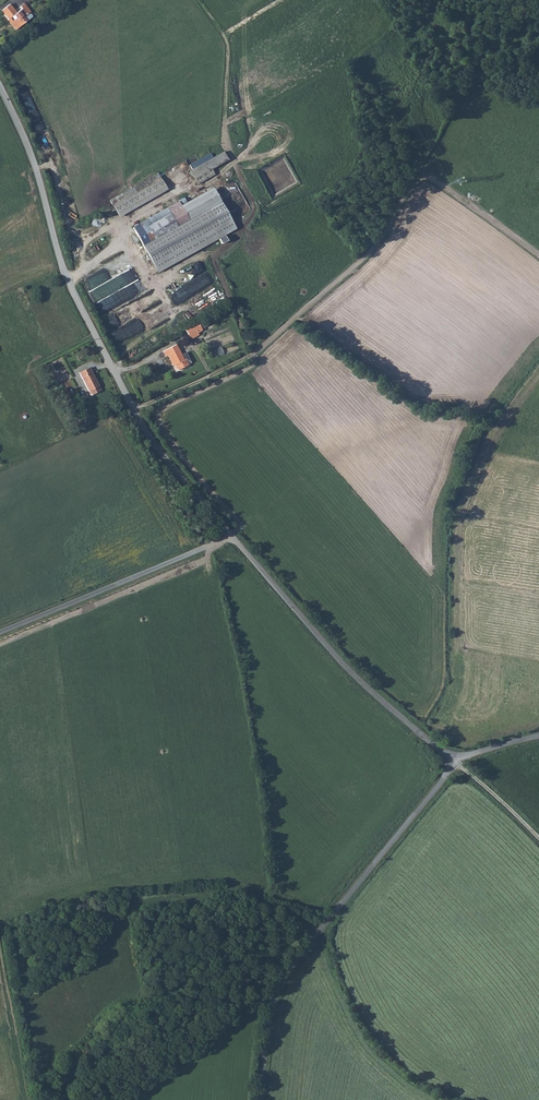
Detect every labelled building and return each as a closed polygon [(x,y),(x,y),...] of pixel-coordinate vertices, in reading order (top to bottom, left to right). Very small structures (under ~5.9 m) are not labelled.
[(12,21),(17,28),(31,16),(22,4),(18,7),(21,10),(15,14),(8,5),(1,11),(7,19),(11,16),(13,20),(12,21)] [(14,30),(17,28),(12,21),(13,20),(11,16),(7,19),(6,20),(14,30)] [(222,152),(190,170),(194,178),(226,159),(222,152)] [(110,200),(119,216),(166,189),(156,173),(110,200)] [(213,189),(180,205),(187,219),(220,203),(213,189)] [(143,245),(187,219),(180,205),(180,203),(132,227),(143,245)] [(187,219),(143,245),(158,271),(233,225),(220,203),(187,219)] [(134,269),(129,271),(132,280),(138,279),(134,269)] [(146,281),(130,287),(134,297),(150,291),(146,281)] [(197,332),(198,334),(202,332),(198,324),(185,331),(188,337),(197,332)] [(199,336),(198,334),(197,332),(188,337),(191,341),(199,336)] [(180,354),(175,345),(162,351),(165,356),(168,355),(172,363),(173,365),(175,365),(177,370),(187,365),(186,364),(190,362),(184,352),(180,354)] [(217,356),(224,353),(221,347),(215,350),(217,356)] [(89,367),(79,373),(90,395),(101,390),(93,375),(89,367)]
